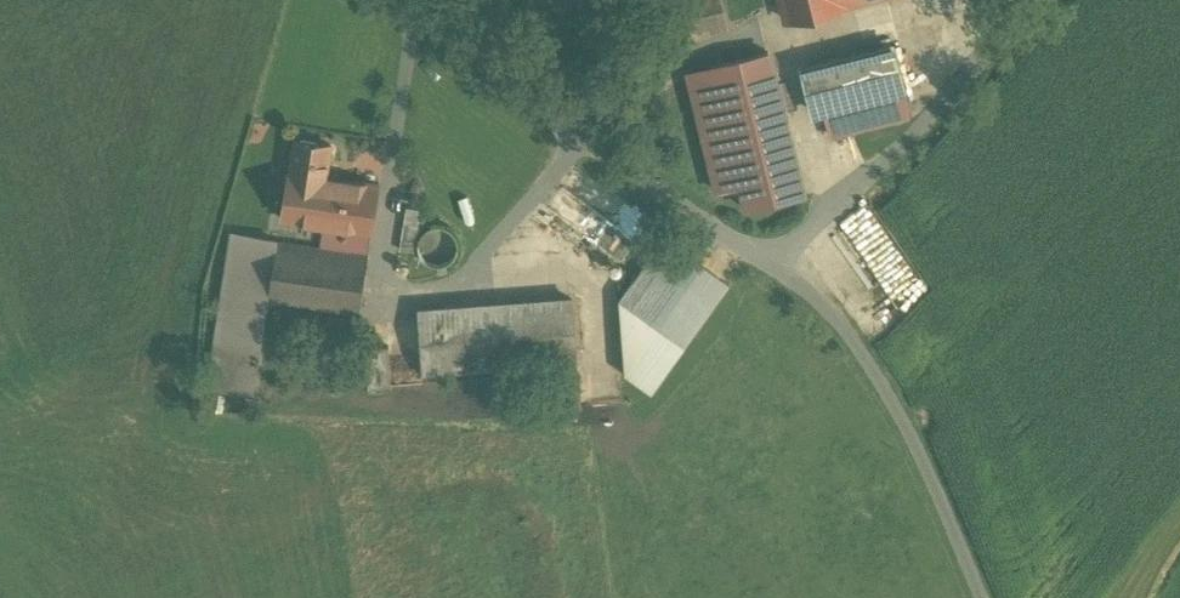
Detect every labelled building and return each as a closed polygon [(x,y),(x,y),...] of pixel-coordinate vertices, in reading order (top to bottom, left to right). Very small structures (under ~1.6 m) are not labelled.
[(685,5),(691,29),(726,21),(721,0),(703,0),(685,5)] [(786,19),(843,4),(842,0),(781,0),(786,19)] [(890,44),(804,66),(816,113),(825,110),(832,135),(908,115),(890,44)] [(768,51),(688,70),(718,191),(741,185),(747,209),(804,195),(768,51)] [(291,171),(325,177),(330,144),(296,139),(291,171)] [(291,171),(289,171),(282,217),(324,223),(320,247),(338,250),(342,226),(372,230),(379,185),(325,177),(291,171)] [(451,230),(446,228),(439,227),(432,229),(427,234),(424,238),(421,244),(422,254),(426,260),(433,265),(440,267),(446,266),(453,263),(457,258),(461,249),(460,242),(457,235),(451,230)] [(278,239),(233,232),(208,385),(254,393),(269,298),(278,240),(278,239)] [(703,265),(663,236),(619,296),(659,325),(703,265)] [(278,240),(269,298),(359,312),(368,254),(338,250),(320,247),(278,240)] [(572,298),(420,310),(425,369),(576,358),(572,298)] [(318,321),(315,340),(353,347),(358,318),(329,313),(328,323),(318,321)] [(389,345),(365,347),(368,387),(392,385),(389,345)] [(577,367),(540,370),(542,408),(580,406),(577,367)]
